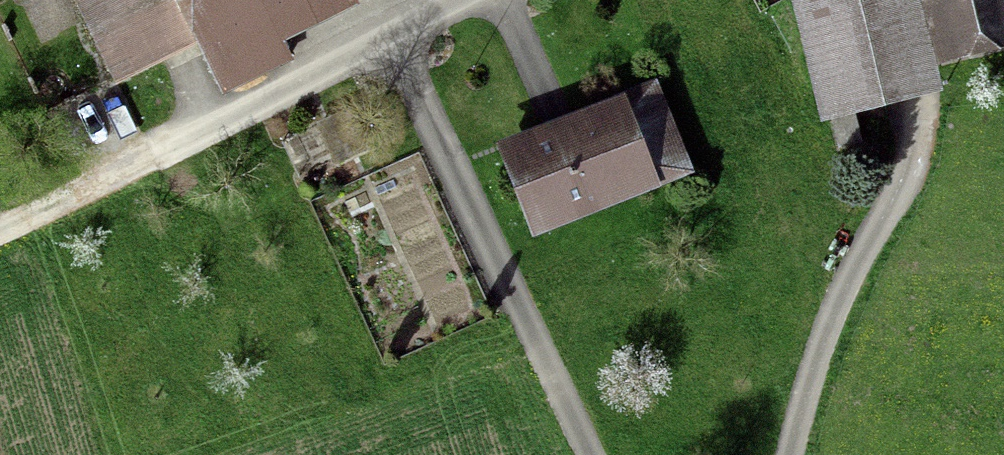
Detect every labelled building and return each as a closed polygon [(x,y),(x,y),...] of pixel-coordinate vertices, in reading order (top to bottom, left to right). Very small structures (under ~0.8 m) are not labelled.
[(204,37),(186,0),(85,0),(122,76),(204,37)] [(204,37),(229,87),(289,57),(271,20),(312,0),(186,0),(204,37)] [(824,115),(885,100),(860,0),(796,0),(824,115)] [(945,43),(1003,29),(1003,0),(935,0),(945,43)] [(512,154),(537,219),(599,195),(604,206),(649,188),(619,113),(512,154)] [(854,114),(832,119),(839,147),(861,141),(854,114)]
